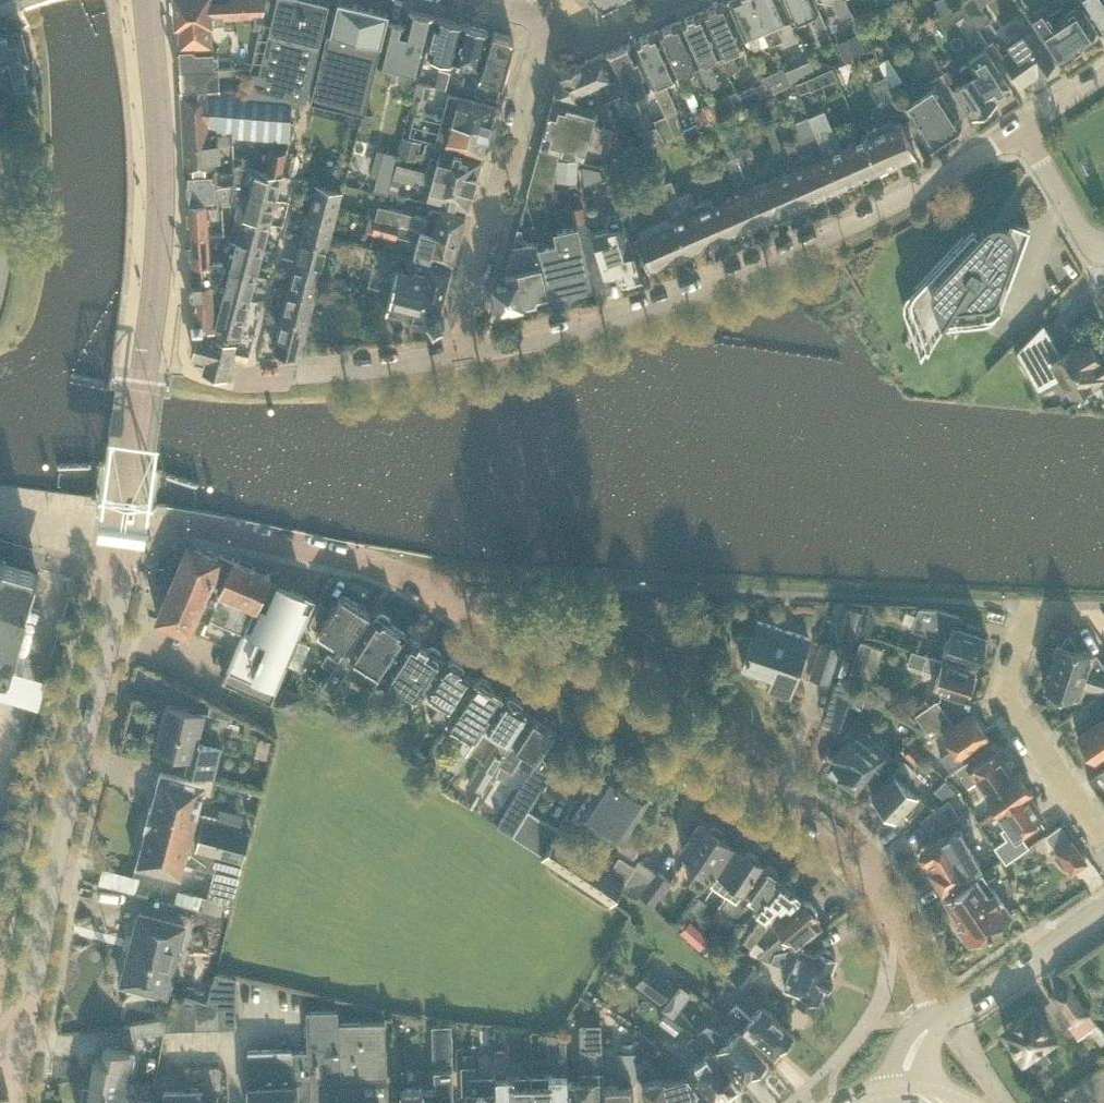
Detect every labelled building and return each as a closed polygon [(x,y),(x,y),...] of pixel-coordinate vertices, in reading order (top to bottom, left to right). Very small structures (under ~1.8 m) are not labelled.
[(264,0),(175,0),(176,20),(180,20),(181,41),(210,39),(210,43),(178,45),(178,46),(216,43),(216,42),(256,40),(259,24),(264,0)] [(329,2),(322,0),(275,0),(259,71),(250,69),(247,84),(246,90),(246,91),(291,94),(306,97),(328,2),(329,2)] [(388,11),(341,0),(338,0),(330,31),(354,37),(338,105),(363,111),(386,17),(388,11)] [(724,0),(723,0),(701,10),(721,54),(720,55),(721,55),(728,72),(739,67),(732,50),(743,45),(742,41),(724,0)] [(746,39),(748,45),(753,49),(769,42),(769,45),(774,43),(755,0),(728,0),(746,39)] [(774,43),(779,41),(782,39),(776,26),(791,20),(782,0),(755,0),(774,43)] [(814,32),(820,46),(832,40),(820,11),(815,0),(786,0),(794,19),(806,14),(814,32)] [(840,15),(850,11),(845,0),(833,0),(840,15)] [(875,0),(861,0),(865,10),(877,5),(875,0)] [(940,12),(951,5),(949,0),(935,0),(940,12)] [(977,27),(990,19),(977,0),(963,0),(960,2),(977,27)] [(1103,27),(1103,0),(1079,0),(1099,31),(1103,27)] [(947,10),(954,20),(965,12),(958,2),(947,10)] [(1042,4),(1034,9),(1025,14),(1037,32),(1038,31),(1044,39),(1057,59),(1095,34),(1076,5),(1065,13),(1059,5),(1048,13),(1042,4)] [(424,54),(433,15),(409,9),(405,24),(386,19),(376,60),(395,65),(400,48),(424,54)] [(708,60),(720,55),(721,54),(701,10),(679,19),(699,64),(697,65),(707,87),(718,82),(708,60)] [(427,55),(452,62),(462,22),(437,16),(427,55)] [(676,74),(697,65),(699,64),(679,19),(656,29),(676,74)] [(488,29),(462,22),(452,62),(479,69),(488,29)] [(1023,28),(1012,35),(1010,37),(1006,40),(1012,48),(1001,55),(1021,83),(1044,67),(1053,61),(1027,24),(1023,28)] [(663,80),(676,74),(656,29),(634,39),(654,84),(655,84),(657,87),(653,89),(659,102),(664,113),(664,114),(673,134),(684,129),(675,111),(677,110),(663,80)] [(478,83),(478,81),(474,95),(485,97),(487,88),(483,84),(485,78),(502,83),(514,42),(510,36),(493,31),(480,77),(478,83)] [(864,50),(857,33),(835,42),(842,59),(864,50)] [(252,61),(253,53),(256,40),(216,42),(216,43),(178,46),(179,66),(241,63),(241,62),(252,61)] [(650,86),(630,41),(606,51),(617,75),(614,77),(630,114),(640,110),(633,93),(650,86)] [(985,49),(967,60),(962,64),(966,72),(962,75),(965,80),(954,87),(973,115),(1012,90),(985,49)] [(621,94),(614,77),(603,53),(560,72),(554,92),(602,105),(602,102),(621,94)] [(885,75),(896,100),(897,99),(892,86),(902,80),(887,57),(879,62),(885,75)] [(834,67),(841,83),(846,81),(850,60),(834,67)] [(241,71),(241,63),(179,66),(180,89),(207,87),(219,86),(218,73),(241,71)] [(804,78),(803,77),(798,64),(784,70),(790,84),(804,78)] [(837,77),(832,66),(795,82),(799,92),(809,87),(810,89),(837,77)] [(449,70),(438,68),(434,85),(444,87),(449,70)] [(783,72),(762,82),(767,93),(789,84),(783,72)] [(474,95),(478,81),(477,77),(476,76),(465,73),(460,92),(474,95)] [(903,103),(930,144),(946,133),(950,136),(959,130),(958,125),(961,124),(957,117),(966,111),(951,89),(942,73),(931,80),(933,83),(903,103)] [(896,100),(885,75),(873,81),(884,106),(896,100)] [(738,92),(743,104),(767,93),(762,82),(754,85),(738,92)] [(237,132),(252,133),(289,137),(291,94),(246,91),(246,90),(207,87),(180,89),(183,140),(212,138),(211,127),(232,125),(232,129),(237,129),(237,132)] [(721,114),(743,104),(738,92),(737,92),(736,90),(714,99),(721,114)] [(415,91),(411,109),(422,112),(425,93),(415,91)] [(453,121),(488,131),(496,105),(463,96),(459,95),(453,121)] [(546,121),(610,138),(612,129),(591,123),(596,108),(553,96),(546,121)] [(713,100),(714,101),(692,111),(698,123),(719,113),(720,114),(721,114),(714,99),(713,100)] [(839,186),(877,170),(860,133),(862,138),(840,148),(832,131),(822,108),(807,115),(839,186)] [(673,134),(664,114),(653,119),(662,139),(673,134)] [(801,203),(839,186),(807,115),(793,121),(797,129),(794,130),(805,152),(799,155),(803,164),(787,171),(801,203)] [(864,131),(860,133),(877,170),(915,153),(901,121),(895,124),(891,116),(865,128),(868,135),(867,136),(864,131)] [(446,144),(482,154),(488,131),(453,121),(446,144)] [(546,121),(540,145),(582,157),(585,147),(599,151),(603,137),(610,139),(610,138),(546,121)] [(212,138),(183,140),(185,169),(216,167),(233,165),(232,129),(232,125),(211,127),(212,138)] [(694,136),(691,127),(680,132),(684,140),(694,136)] [(415,160),(421,141),(421,140),(419,140),(403,136),(398,155),(415,160)] [(620,143),(623,151),(633,148),(629,139),(620,143)] [(430,154),(426,169),(397,162),(396,164),(473,185),(481,158),(436,146),(437,145),(432,143),(425,141),(425,142),(422,152),(430,154)] [(763,220),(801,203),(787,171),(753,185),(749,176),(747,171),(750,170),(755,168),(748,150),(746,151),(744,144),(734,148),(737,154),(735,155),(742,171),(745,178),(763,220)] [(271,148),(267,171),(282,174),(283,171),(282,171),(286,151),(285,151),(271,148)] [(538,149),(534,163),(554,169),(557,154),(538,149)] [(376,176),(372,188),(386,191),(397,153),(383,150),(376,176)] [(727,158),(733,175),(738,187),(741,186),(743,190),(711,203),(726,236),(763,220),(745,178),(742,171),(735,155),(727,158)] [(607,177),(607,178),(625,171),(620,158),(601,165),(607,177)] [(555,181),(576,183),(578,161),(558,159),(555,181)] [(552,182),(554,169),(534,163),(531,178),(552,182)] [(467,208),(473,185),(396,164),(392,176),(413,182),(414,177),(431,182),(427,197),(467,208)] [(599,168),(581,164),(583,184),(602,177),(599,168)] [(231,189),(275,200),(282,175),(267,171),(248,166),(233,165),(232,184),(231,189)] [(216,167),(185,169),(187,201),(216,199),(216,203),(221,203),(230,203),(231,189),(232,184),(219,184),(216,167)] [(391,177),(388,191),(397,193),(401,179),(391,177)] [(552,182),(531,178),(527,192),(550,197),(552,182)] [(687,252),(726,236),(711,203),(710,204),(708,198),(695,203),(690,191),(677,196),(670,179),(659,184),(671,215),(687,252)] [(341,190),(315,183),(308,211),(334,217),(341,190)] [(235,215),(269,224),(275,200),(231,189),(230,203),(231,203),(238,204),(235,215)] [(223,228),(221,203),(216,203),(216,199),(187,201),(191,261),(190,261),(222,259),(222,258),(211,259),(210,229),(223,228)] [(378,204),(378,207),(370,205),(368,214),(459,239),(465,216),(431,207),(429,217),(378,204)] [(308,211),(301,237),(328,244),(334,217),(308,211)] [(452,263),(459,239),(368,214),(368,215),(369,215),(365,228),(371,230),(372,230),(394,236),(395,234),(417,240),(413,252),(452,263)] [(229,238),(236,240),(263,247),(269,224),(235,215),(229,238)] [(671,215),(665,217),(638,229),(640,234),(636,237),(650,269),(687,252),(671,215)] [(609,227),(594,232),(607,276),(619,272),(621,278),(626,277),(627,281),(636,277),(635,274),(639,272),(623,216),(607,221),(609,227)] [(903,309),(903,311),(920,358),(938,329),(983,323),(986,323),(988,322),(990,320),(992,319),(993,317),(995,315),(996,312),(1028,224),(1009,217),(1005,223),(1000,221),(995,221),(990,222),(986,225),(979,233),(971,226),(906,295),(905,297),(904,299),(903,301),(902,304),(902,306),(903,309)] [(566,291),(569,285),(588,281),(576,225),(554,230),(556,241),(542,244),(552,289),(558,292),(566,291)] [(522,229),(517,227),(505,272),(506,276),(490,279),(497,306),(522,300),(524,301),(535,299),(536,293),(547,290),(537,242),(523,243),(522,229)] [(321,271),(328,244),(301,237),(295,264),(321,271)] [(256,274),(263,247),(236,240),(233,253),(229,252),(225,267),(235,270),(235,268),(256,274)] [(429,320),(432,325),(442,319),(439,314),(451,267),(408,256),(405,270),(396,268),(385,308),(429,320)] [(221,264),(222,259),(190,261),(194,327),(201,326),(201,323),(212,325),(213,316),(212,281),(214,280),(216,266),(221,264)] [(295,264),(288,289),(314,297),(321,271),(295,264)] [(215,289),(223,291),(249,298),(256,274),(235,268),(235,270),(225,267),(224,270),(221,269),(215,289)] [(215,289),(212,288),(213,316),(212,326),(214,326),(213,330),(239,337),(249,298),(223,291),(215,289)] [(288,289),(281,316),(307,323),(314,297),(288,289)] [(1060,306),(1034,321),(1042,334),(1068,320),(1060,306)] [(299,356),(307,323),(281,316),(272,350),(299,356)] [(207,370),(225,375),(234,341),(198,332),(197,339),(193,353),(205,357),(207,357),(205,363),(204,369),(207,370)] [(1069,343),(1071,347),(1050,359),(1071,396),(1074,398),(1084,392),(1084,389),(1103,377),(1103,356),(1099,359),(1085,334),(1069,343)] [(196,611),(244,631),(267,580),(268,578),(269,574),(270,573),(220,551),(218,557),(196,548),(193,541),(184,545),(185,551),(184,555),(175,552),(169,554),(160,574),(160,575),(163,583),(171,586),(157,618),(186,631),(194,611),(196,611)] [(26,608),(25,607),(37,566),(0,555),(0,667),(8,669),(26,608)] [(315,598),(309,596),(305,606),(267,590),(272,580),(268,578),(267,580),(244,631),(222,679),(270,701),(315,598)] [(333,669),(344,652),(369,611),(342,593),(333,607),(320,601),(310,624),(337,640),(334,645),(339,648),(334,656),(328,652),(322,662),(333,669)] [(959,614),(950,612),(938,608),(917,607),(915,614),(904,611),(901,621),(912,624),(910,628),(946,639),(941,654),(976,665),(985,638),(955,628),(959,614)] [(382,674),(407,634),(375,614),(350,654),(382,674)] [(789,695),(809,637),(756,620),(741,666),(772,676),(768,688),(789,695)] [(1093,652),(1074,645),(1075,643),(1069,635),(1060,641),(1052,665),(1098,679),(1103,681),(1103,665),(1093,652)] [(411,637),(385,676),(382,674),(367,698),(377,703),(384,689),(386,688),(391,680),(418,697),(443,657),(411,637)] [(840,648),(820,641),(809,676),(829,683),(840,648)] [(297,642),(288,664),(299,669),(309,647),(297,642)] [(848,676),(859,679),(870,649),(859,645),(848,676)] [(348,654),(344,652),(333,669),(323,685),(333,692),(349,666),(344,662),(348,654)] [(972,680),(974,671),(926,655),(922,667),(937,672),(932,687),(968,699),(974,681),(972,680)] [(426,690),(427,691),(424,696),(438,705),(431,717),(444,725),(446,721),(451,713),(448,710),(470,674),(446,659),(426,690)] [(1095,693),(1084,704),(1094,719),(1103,712),(1103,681),(1098,679),(1052,665),(1045,689),(1051,697),(1058,694),(1080,701),(1084,689),(1095,693)] [(473,738),(501,694),(474,677),(446,721),(468,735),(465,739),(464,739),(458,749),(467,755),(476,740),(473,738)] [(837,679),(827,710),(840,714),(850,686),(837,679)] [(299,696),(281,688),(275,702),(293,710),(299,696)] [(483,764),(493,770),(511,742),(510,741),(528,711),(504,696),(486,726),(500,736),(483,764)] [(914,715),(922,727),(945,713),(936,699),(914,715)] [(207,713),(231,719),(232,713),(210,701),(207,713)] [(202,711),(167,702),(156,745),(188,754),(184,768),(212,774),(220,744),(195,738),(202,711)] [(513,743),(511,742),(493,770),(494,771),(499,763),(510,770),(516,762),(522,751),(537,760),(530,771),(497,823),(511,832),(512,832),(527,808),(555,764),(541,755),(557,729),(531,713),(513,743)] [(911,746),(913,749),(952,722),(945,713),(922,727),(924,729),(907,742),(911,746)] [(959,754),(987,735),(971,713),(943,732),(952,746),(939,755),(946,767),(961,758),(959,754)] [(1089,728),(1090,730),(1078,738),(1091,758),(1103,749),(1103,718),(1089,728)] [(840,758),(833,768),(836,770),(833,775),(846,785),(852,782),(854,784),(863,771),(870,776),(888,750),(873,740),(874,739),(849,722),(842,733),(847,736),(834,754),(840,758)] [(921,755),(913,749),(911,746),(904,754),(913,763),(921,755)] [(413,747),(406,757),(416,765),(424,756),(413,747)] [(466,756),(457,750),(447,764),(457,770),(466,756)] [(975,779),(998,812),(1026,793),(1027,793),(1026,792),(1030,789),(1017,771),(1014,774),(1004,760),(1000,762),(993,752),(968,769),(963,762),(954,768),(966,785),(975,779)] [(608,870),(624,880),(634,865),(634,864),(629,861),(641,842),(627,833),(634,823),(629,820),(650,789),(607,761),(582,800),(577,797),(566,813),(589,828),(594,820),(623,839),(614,852),(618,854),(608,870)] [(878,807),(894,821),(902,812),(901,811),(917,794),(903,781),(915,770),(905,761),(886,780),(887,781),(872,797),(880,805),(878,807)] [(481,790),(494,771),(483,765),(482,764),(470,783),(481,790)] [(203,820),(198,840),(191,838),(196,818),(198,812),(205,782),(160,770),(150,806),(149,806),(148,810),(144,828),(145,828),(135,864),(181,876),(185,863),(214,870),(207,896),(229,902),(231,903),(242,863),(250,832),(215,823),(203,820)] [(934,790),(944,800),(955,790),(944,780),(934,790)] [(1018,833),(1040,818),(1032,807),(1035,805),(1027,793),(1026,793),(998,812),(1007,824),(1001,829),(1007,837),(995,846),(1002,856),(1005,861),(1027,845),(1018,833)] [(470,795),(465,796),(462,802),(470,807),(476,798),(470,795)] [(920,819),(928,832),(958,816),(948,798),(920,819)] [(559,828),(527,808),(512,832),(543,852),(555,833),(559,828)] [(700,892),(731,843),(721,836),(722,831),(713,826),(708,828),(699,822),(681,849),(702,863),(688,884),(700,892)] [(930,869),(931,871),(988,837),(980,825),(973,829),(963,834),(959,827),(947,834),(946,832),(920,847),(916,853),(920,859),(928,861),(932,868),(930,869)] [(619,886),(620,886),(624,880),(608,870),(555,833),(543,852),(541,856),(609,901),(619,886)] [(931,871),(941,889),(982,865),(976,855),(992,845),(988,837),(931,871)] [(1085,861),(1070,839),(1056,849),(1071,871),(1085,861)] [(656,873),(636,860),(645,846),(641,842),(629,861),(634,864),(634,865),(624,880),(620,886),(638,895),(653,905),(670,880),(657,872),(656,873)] [(735,848),(717,873),(713,880),(731,892),(722,905),(719,904),(709,918),(711,919),(708,922),(716,927),(721,921),(729,910),(743,889),(743,888),(760,862),(743,851),(742,853),(735,848)] [(107,863),(102,879),(138,889),(142,873),(107,863)] [(733,921),(746,901),(754,907),(764,894),(766,897),(781,880),(782,880),(775,875),(778,872),(767,863),(765,866),(764,865),(746,890),(743,889),(729,910),(721,921),(722,921),(726,916),(733,921)] [(968,943),(1010,913),(991,885),(986,878),(993,873),(987,865),(976,873),(976,874),(944,896),(963,923),(957,927),(968,943)] [(764,894),(754,907),(755,907),(763,914),(743,940),(744,941),(750,945),(751,946),(771,919),(798,896),(793,889),(792,889),(782,880),(781,880),(766,897),(764,894)] [(699,913),(707,901),(700,897),(692,908),(699,913)] [(760,956),(769,959),(773,951),(792,946),(806,936),(821,923),(814,916),(816,914),(802,898),(774,923),(785,936),(760,956)] [(184,923),(138,912),(120,982),(165,993),(184,923)] [(700,929),(688,941),(698,951),(710,938),(700,929)] [(828,972),(835,955),(817,949),(815,953),(799,947),(798,949),(792,946),(773,951),(769,959),(781,963),(783,960),(790,963),(788,969),(783,985),(799,990),(795,1001),(813,1008),(817,998),(818,999),(824,982),(828,983),(831,973),(828,972)] [(735,963),(722,954),(714,965),(727,974),(735,963)] [(674,984),(648,965),(634,984),(660,1003),(674,984)] [(198,1000),(194,1028),(235,1026),(235,978),(214,973),(206,1002),(198,1000)] [(1096,1023),(1088,1013),(1089,1012),(1067,981),(1050,993),(1080,1035),(1096,1023)] [(169,1008),(167,1016),(165,1029),(181,1029),(186,996),(174,993),(169,1008)] [(194,1028),(198,1000),(186,996),(181,1029),(190,1028),(194,1028)] [(682,1011),(669,1000),(662,1009),(676,1019),(682,1011)] [(773,1053),(779,1046),(779,1047),(792,1032),(760,1004),(749,1016),(735,1003),(727,1012),(773,1053)] [(344,1022),(337,1023),(337,1009),(305,1011),(306,1050),(308,1077),(322,1076),(324,1102),(348,1102),(344,1022)] [(1016,1054),(1021,1054),(1023,1057),(1025,1056),(1034,1067),(1049,1057),(1041,1045),(1044,1043),(1052,1037),(1044,1026),(1032,1010),(1004,1030),(1013,1043),(1013,1049),(1016,1054)] [(586,1025),(597,1024),(596,1013),(586,1014),(586,1025)] [(665,1014),(658,1022),(674,1033),(680,1025),(665,1014)] [(165,1029),(167,1016),(129,1023),(132,1037),(165,1031),(165,1029)] [(348,1102),(380,1102),(388,1101),(384,1020),(344,1022),(348,1102)] [(449,1024),(430,1024),(431,1061),(450,1060),(449,1024)] [(566,1081),(566,1091),(567,1102),(598,1102),(597,1080),(601,1080),(599,1024),(579,1025),(581,1081),(566,1081)] [(716,1049),(742,1078),(750,1072),(751,1072),(765,1060),(738,1030),(727,1040),(720,1032),(706,1024),(696,1032),(716,1049)] [(561,1092),(566,1091),(566,1081),(566,1078),(564,1037),(546,1032),(548,1060),(554,1059),(554,1073),(529,1074),(530,1102),(561,1102),(561,1092)] [(710,1048),(692,1034),(685,1040),(700,1058),(688,1067),(712,1100),(727,1089),(728,1089),(737,1083),(710,1048)] [(621,1052),(634,1051),(634,1043),(621,1043),(621,1052)] [(94,1057),(88,1086),(122,1092),(127,1064),(131,1065),(134,1051),(103,1045),(101,1058),(94,1057)] [(495,1090),(496,1094),(500,1093),(501,1102),(530,1102),(529,1074),(504,1075),(503,1047),(493,1048),(495,1090)] [(676,1060),(657,1047),(652,1054),(670,1067),(676,1060)] [(322,1076),(308,1077),(306,1050),(305,1050),(290,1051),(290,1049),(247,1050),(248,1085),(248,1102),(324,1102),(322,1076)] [(632,1077),(635,1077),(635,1063),(634,1052),(621,1053),(622,1064),(620,1064),(621,1078),(626,1078),(626,1084),(602,1085),(602,1102),(633,1102),(632,1077)] [(647,1102),(698,1102),(695,1090),(698,1088),(687,1074),(663,1080),(662,1078),(645,1082),(644,1062),(635,1063),(635,1077),(642,1083),(647,1102)] [(496,1094),(495,1090),(470,1091),(470,1081),(474,1081),(473,1064),(460,1065),(461,1091),(465,1091),(466,1102),(496,1102),(496,1094)] [(402,1102),(452,1102),(451,1068),(434,1068),(435,1088),(401,1090),(402,1102)] [(122,1092),(88,1086),(83,1085),(82,1085),(80,1100),(86,1101),(86,1102),(150,1102),(151,1098),(122,1092)] [(188,1102),(203,1102),(202,1089),(188,1090),(188,1102)] [(188,1090),(162,1091),(162,1102),(188,1102),(188,1090)]
